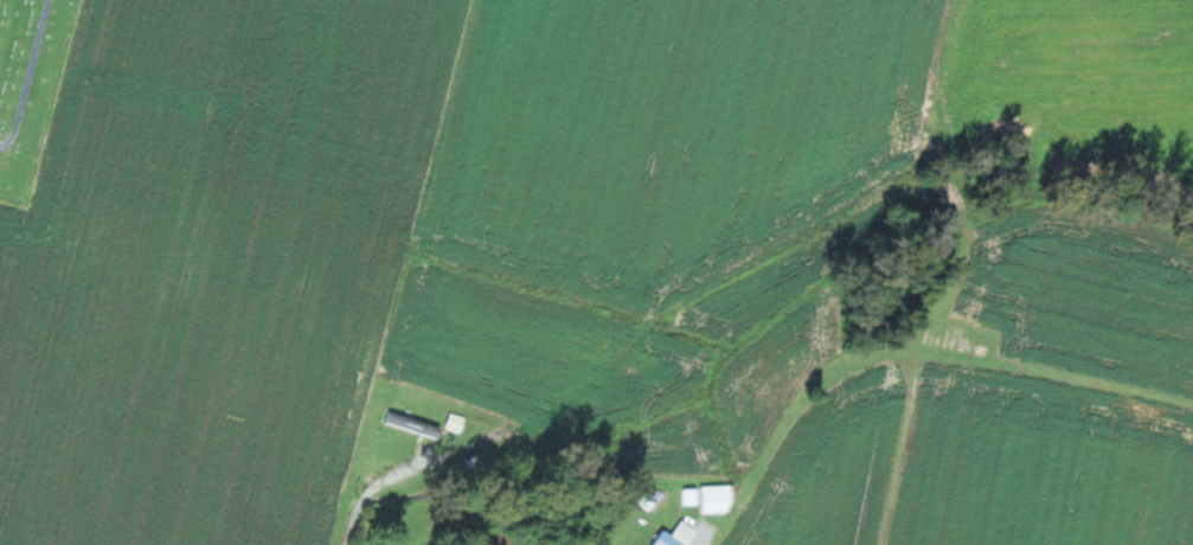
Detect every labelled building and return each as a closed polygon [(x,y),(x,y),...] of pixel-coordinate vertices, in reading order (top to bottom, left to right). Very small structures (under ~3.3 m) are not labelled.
[(448,427),(391,410),(388,421),(445,438),(448,427)] [(495,472),(492,455),(462,460),(465,477),(495,472)] [(735,485),(704,485),(704,512),(735,512),(735,485)] [(699,489),(685,489),(685,504),(699,504),(699,489)] [(663,529),(657,544),(692,544),(699,527),(683,521),(677,535),(663,529)]
